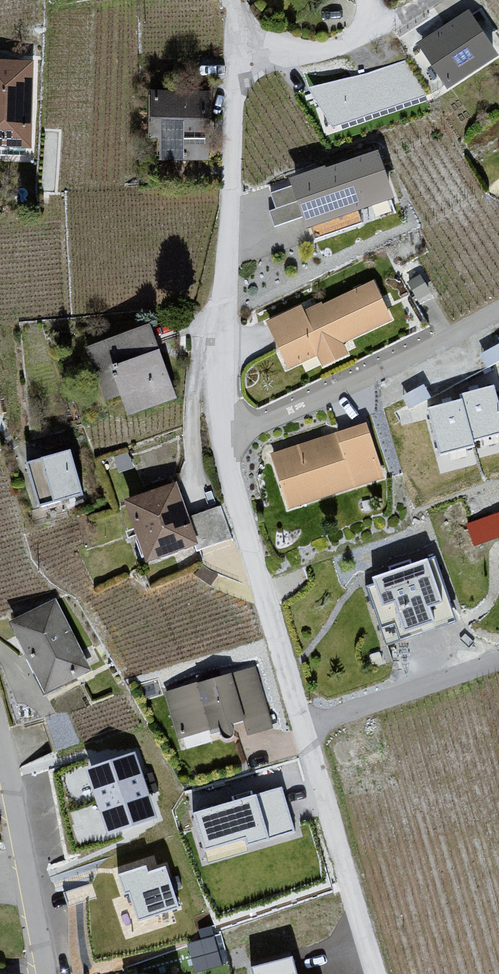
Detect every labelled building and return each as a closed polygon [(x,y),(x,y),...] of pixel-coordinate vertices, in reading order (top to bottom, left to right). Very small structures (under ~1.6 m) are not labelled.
[(448,83),(448,84),(493,53),(469,16),(423,46),(448,83)] [(428,98),(406,60),(306,86),(333,126),(428,98)] [(0,66),(0,161),(2,161),(3,155),(26,155),(29,67),(0,66)] [(165,158),(185,158),(206,158),(207,130),(207,96),(156,95),(156,121),(164,121),(164,161),(165,161),(165,158)] [(390,196),(382,173),(376,156),(296,184),(296,185),(271,193),(276,209),(269,211),(275,227),(307,216),(316,239),(362,223),(357,207),(390,196)] [(420,276),(409,283),(418,298),(429,291),(420,276)] [(270,323),(281,348),(290,343),(299,361),(319,351),(325,363),(345,353),(339,342),(389,318),(373,284),(305,316),(302,308),(270,323)] [(156,347),(149,328),(90,349),(101,380),(107,398),(123,393),(128,407),(130,413),(151,406),(174,397),(156,347)] [(464,400),(429,409),(440,455),(477,445),(476,439),(498,433),(498,401),(494,383),(462,392),(464,400)] [(380,475),(372,449),(346,458),(340,441),(316,450),(313,443),(274,456),(284,487),(294,484),(301,502),(356,484),(355,483),(380,475)] [(40,508),(84,495),(71,451),(27,463),(40,508)] [(194,542),(197,551),(232,539),(221,507),(186,519),(174,487),(173,485),(167,487),(168,489),(130,503),(149,558),(194,542)] [(450,601),(451,600),(436,556),(428,559),(412,564),(411,559),(389,567),(390,572),(373,577),(375,583),(366,586),(374,610),(374,609),(384,639),(385,639),(404,632),(435,622),(430,607),(443,603),(450,601)] [(44,696),(48,694),(63,687),(60,681),(85,668),(54,605),(16,625),(29,652),(40,672),(34,675),(44,696)] [(234,732),(234,731),(232,724),(230,725),(228,718),(245,713),(250,732),(270,726),(258,687),(255,688),(250,672),(230,678),(229,676),(220,679),(218,674),(198,680),(200,687),(170,696),(182,735),(208,727),(210,735),(220,732),(221,734),(221,735),(221,736),(222,737),(223,737),(224,738),(225,739),(226,739),(227,739),(228,739),(229,739),(230,739),(231,738),(232,738),(233,737),(233,736),(234,735),(234,734),(234,733),(234,732)] [(70,704),(46,714),(60,747),(84,737),(70,704)] [(156,817),(135,752),(86,769),(108,833),(156,817)] [(282,784),(194,812),(205,849),(244,837),(247,848),(297,832),(282,784)] [(163,856),(118,873),(138,929),(183,913),(163,856)] [(191,938),(194,969),(223,966),(219,935),(191,938)] [(253,973),(301,973),(295,949),(250,960),(253,973)]
